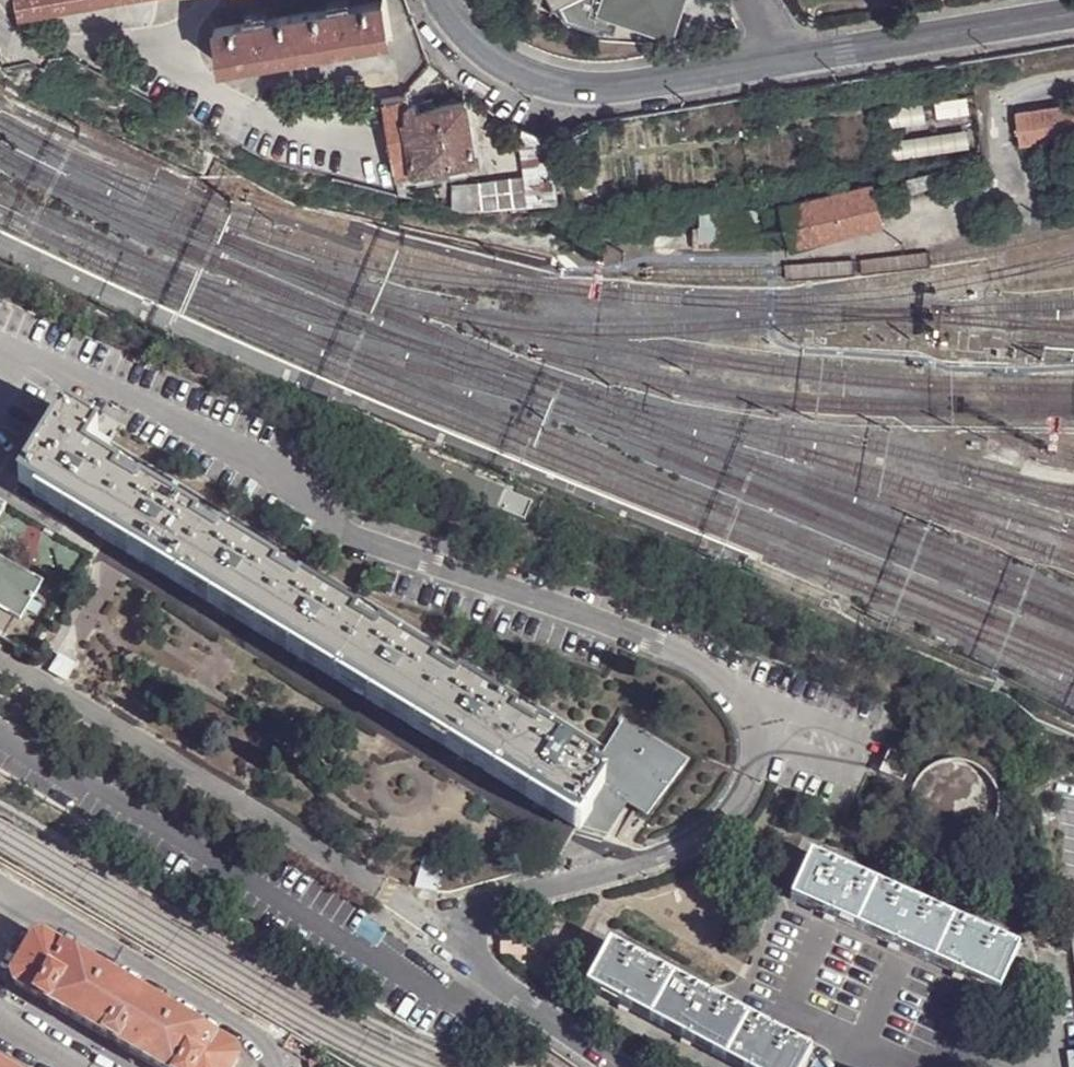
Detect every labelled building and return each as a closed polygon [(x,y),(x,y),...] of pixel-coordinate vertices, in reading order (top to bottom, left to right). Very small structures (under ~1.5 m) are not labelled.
[(330,8),(269,17),(268,12),(248,16),(248,20),(217,25),(223,61),(259,56),(260,61),(271,59),(270,54),(341,43),(342,48),(353,46),(352,41),(387,36),(382,0),(378,0),(351,4),(350,0),(346,0),(329,3),(330,8)] [(554,12),(558,9),(567,25),(602,36),(603,33),(611,35),(619,11),(666,26),(674,0),(548,0),(554,12)] [(427,62),(412,81),(415,88),(438,69),(427,62)] [(405,100),(403,93),(382,96),(396,170),(474,156),(464,100),(419,107),(418,106),(412,101),(405,100)] [(889,110),(891,129),(969,116),(967,98),(889,110)] [(1015,113),(1020,144),(1073,136),(1073,104),(1015,113)] [(524,173),(526,173),(529,202),(557,199),(547,139),(518,128),(524,173)] [(971,130),(894,143),(896,160),(974,148),(971,130)] [(511,204),(529,202),(526,173),(524,173),(478,178),(454,179),(454,204),(467,207),(482,206),(496,205),(511,204)] [(931,179),(902,187),(906,202),(935,194),(931,179)] [(781,208),(790,246),(791,251),(883,227),(873,185),(781,205),(781,208)] [(694,220),(694,233),(746,232),(745,238),(755,238),(754,218),(694,220)] [(746,232),(694,233),(691,234),(691,259),(745,257),(745,238),(746,232)] [(32,466),(20,484),(579,829),(603,788),(606,784),(592,776),(595,770),(538,735),(535,742),(516,730),(519,724),(458,686),(454,692),(432,679),(436,673),(379,637),(375,644),(363,637),(352,630),(355,623),(299,589),(295,595),(274,581),(277,575),(220,540),(216,546),(193,532),(196,525),(139,490),(136,496),(125,490),(115,483),(119,477),(85,456),(93,442),(103,427),(102,425),(97,433),(65,413),(48,440),(32,466)] [(105,449),(93,442),(85,456),(119,477),(115,483),(125,490),(138,470),(107,450),(117,436),(115,434),(105,449)] [(32,466),(48,440),(43,436),(26,462),(32,466)] [(376,616),(138,470),(125,490),(136,496),(139,490),(196,525),(193,532),(216,546),(220,540),(277,575),(274,581),(295,595),(299,589),(355,623),(352,630),(363,637),(376,616)] [(7,614),(6,615),(17,622),(41,583),(29,576),(28,577),(0,560),(0,610),(7,614)] [(604,756),(376,616),(363,637),(375,644),(379,637),(436,673),(432,679),(454,692),(458,686),(519,724),(516,730),(535,742),(538,735),(595,770),(604,756)] [(682,759),(623,723),(604,756),(595,770),(592,776),(606,784),(603,788),(629,803),(648,815),(682,759)] [(608,837),(629,803),(603,788),(579,829),(608,837)] [(1020,949),(812,855),(792,900),(1000,993),(1020,949)] [(236,1052),(42,937),(34,939),(12,975),(14,984),(37,997),(38,996),(48,1001),(47,1003),(105,1038),(107,1037),(117,1043),(116,1044),(154,1066),(234,1066),(238,1060),(236,1052)] [(612,944),(589,987),(738,1066),(803,1066),(812,1051),(612,944)]
